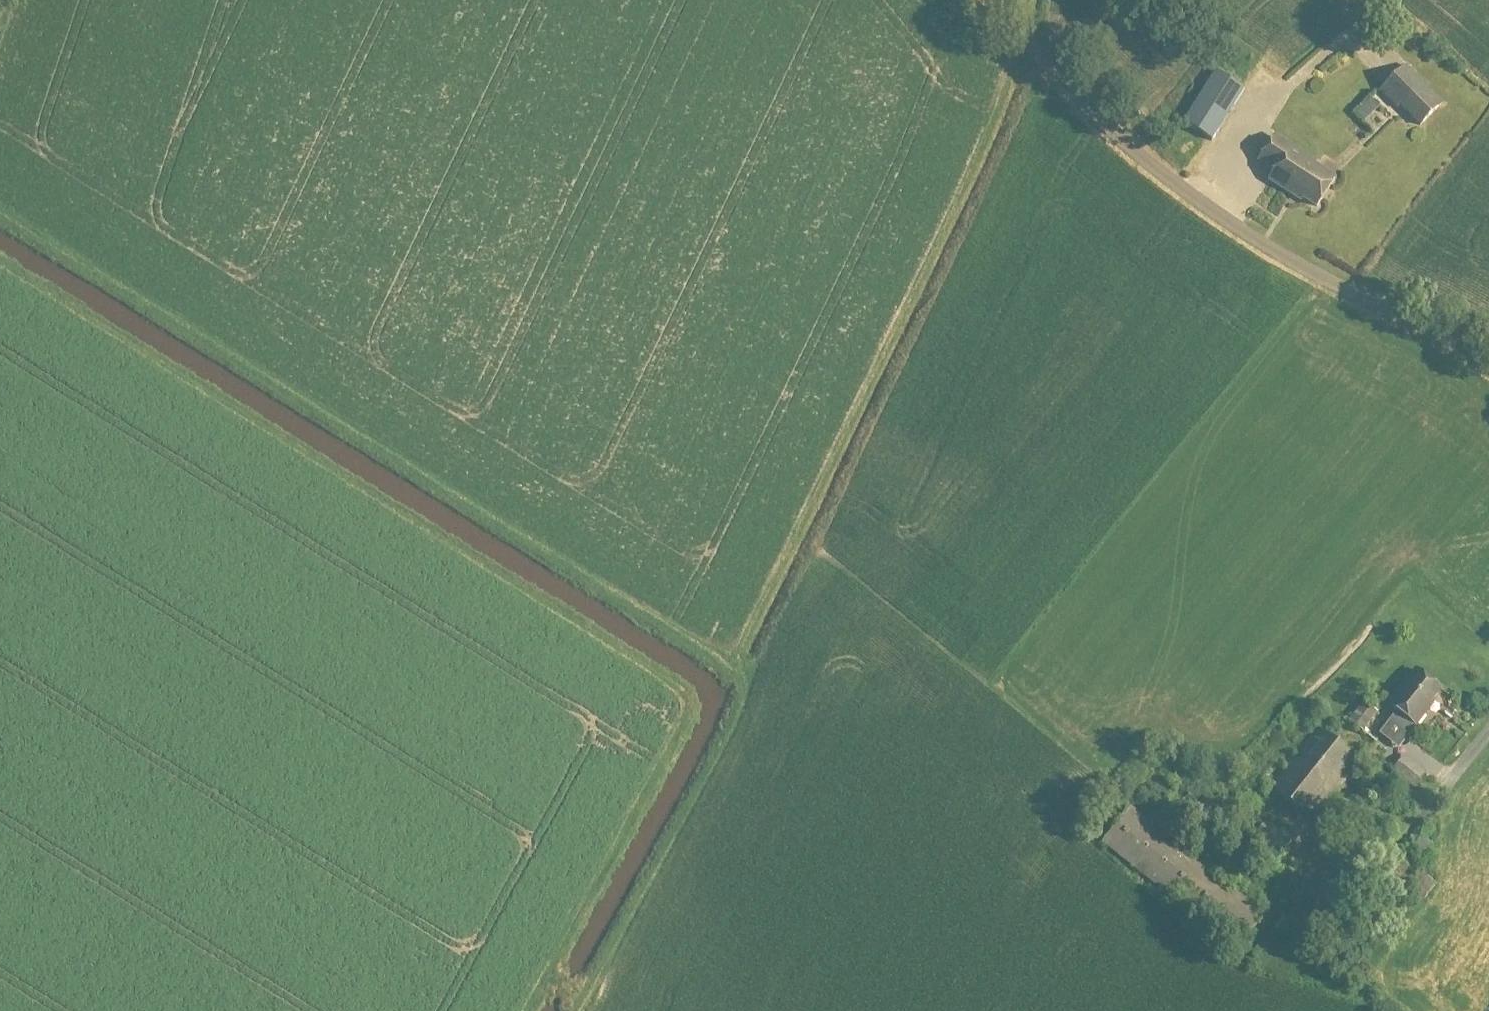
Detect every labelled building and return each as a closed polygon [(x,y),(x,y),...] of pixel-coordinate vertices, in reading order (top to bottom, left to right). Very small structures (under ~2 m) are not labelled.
[(1418,128),(1441,105),(1404,68),(1378,93),(1395,110),(1398,108),(1418,128)] [(1214,73),(1182,125),(1210,143),(1243,91),(1214,73)] [(1367,117),(1378,104),(1370,97),(1359,110),(1367,117)] [(1273,139),(1259,162),(1275,172),(1269,182),(1290,195),(1291,194),(1297,197),(1295,199),(1300,202),(1302,200),(1316,209),(1334,181),(1313,168),(1314,165),(1273,139)] [(1438,689),(1413,670),(1386,705),(1395,711),(1386,722),(1403,734),(1411,724),(1414,726),(1426,711),(1423,709),(1438,689)] [(1360,732),(1375,713),(1362,703),(1347,722),(1360,732)] [(1310,821),(1356,762),(1317,731),(1270,791),(1310,821)] [(1237,952),(1265,917),(1130,808),(1102,844),(1237,952)]
